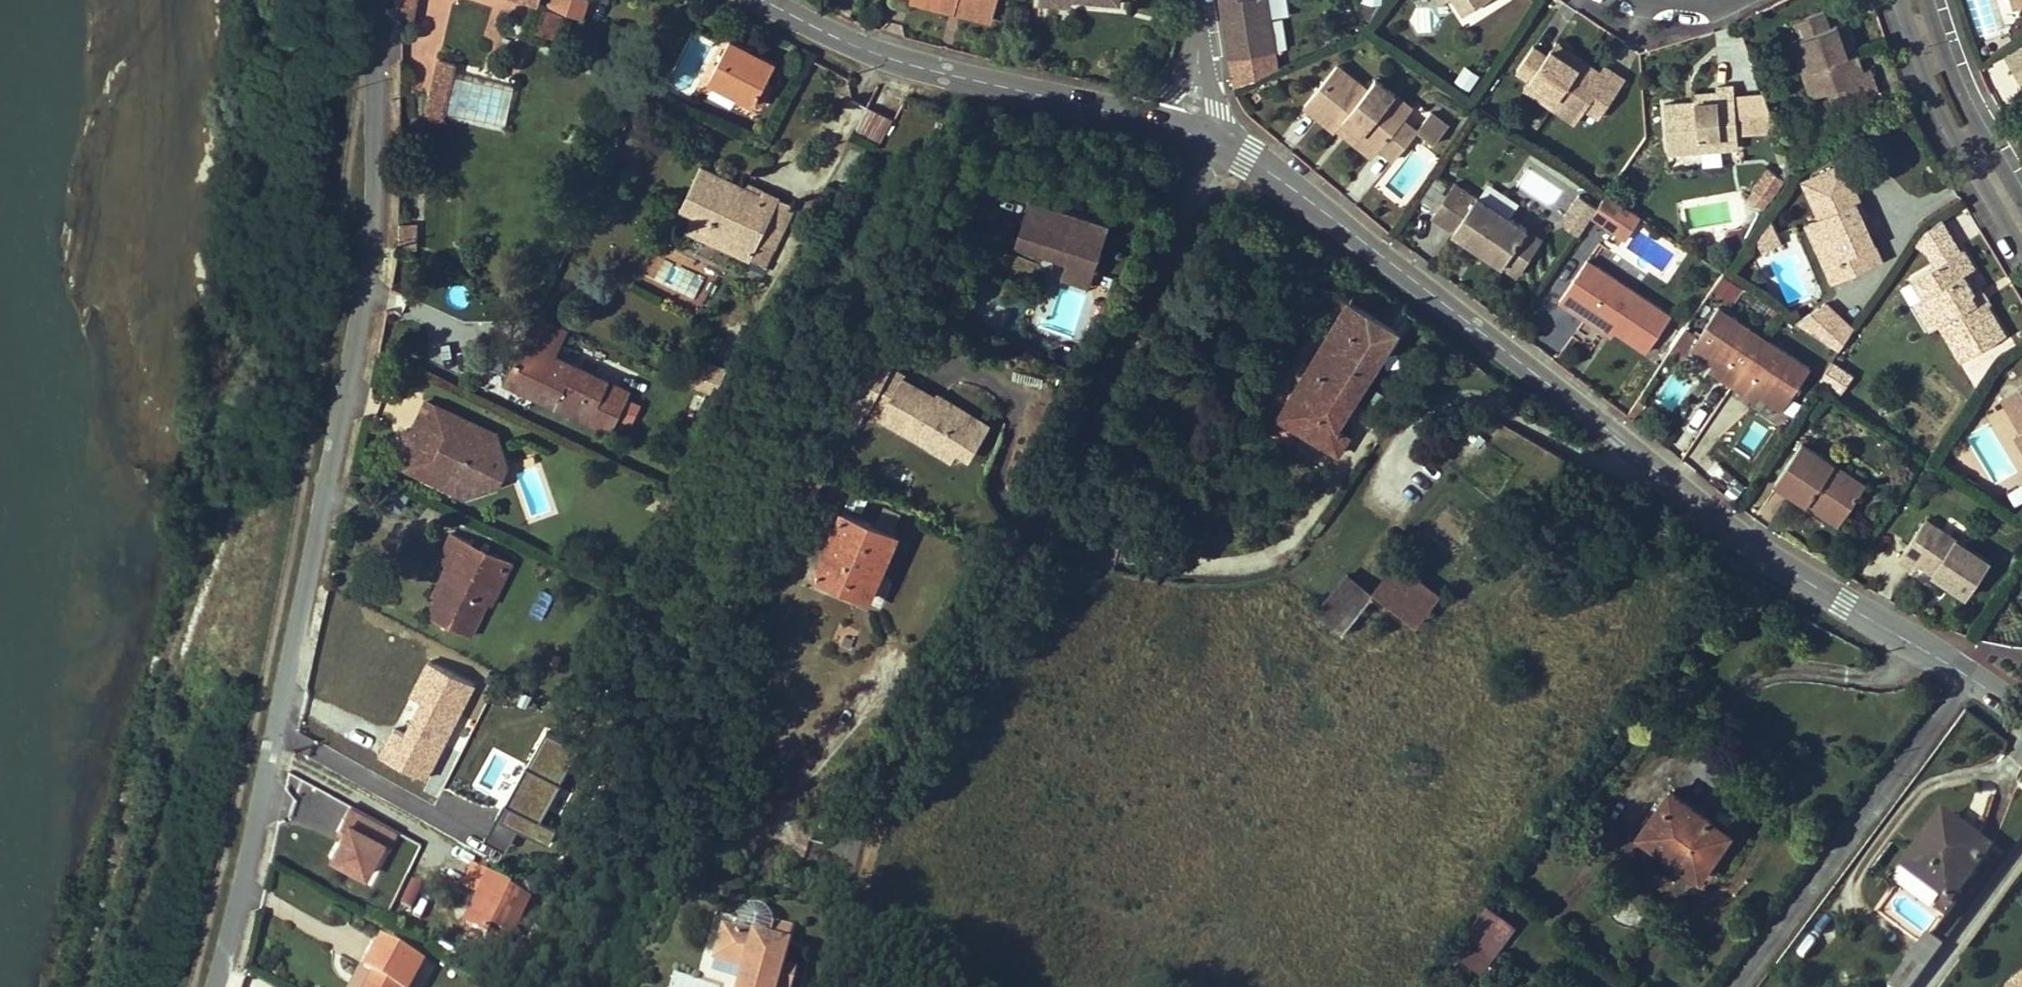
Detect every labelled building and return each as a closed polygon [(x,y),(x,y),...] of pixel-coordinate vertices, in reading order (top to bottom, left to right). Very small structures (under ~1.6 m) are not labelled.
[(417,0),(405,0),(401,17),(414,20),(417,0)] [(587,0),(554,0),(552,7),(581,18),(587,0)] [(914,0),(954,11),(956,3),(993,14),(997,0),(914,0)] [(1230,58),(1275,51),(1267,0),(1221,0),(1230,58)] [(1380,0),(1361,0),(1358,16),(1377,19),(1380,0)] [(1465,12),(1483,0),(1457,0),(1465,12)] [(1974,30),(1991,28),(1988,0),(1971,0),(1974,30)] [(2015,8),(2021,6),(2021,0),(2012,0),(2015,8)] [(956,3),(954,11),(991,21),(993,14),(956,3)] [(561,14),(544,8),(535,31),(551,38),(561,14)] [(1863,71),(1862,70),(1856,51),(1849,34),(1842,36),(1837,23),(1829,26),(1824,10),(1795,20),(1801,36),(1812,67),(1803,70),(1804,72),(1812,97),(1829,91),(1857,81),(1855,74),(1863,71)] [(1837,23),(1842,36),(1849,34),(1845,21),(1837,23)] [(1801,36),(1792,39),(1803,70),(1812,67),(1801,36)] [(765,83),(776,62),(730,38),(709,79),(755,103),(765,83)] [(1552,48),(1563,56),(1568,49),(1557,41),(1552,48)] [(1548,55),(1534,45),(1517,71),(1530,80),(1557,98),(1552,106),(1553,107),(1585,60),(1568,49),(1563,56),(1552,48),(1548,55)] [(443,117),(455,62),(439,59),(427,113),(443,117)] [(1585,60),(1553,107),(1576,123),(1586,108),(1603,83),(1597,78),(1601,72),(1601,71),(1585,60)] [(1387,104),(1395,94),(1376,78),(1367,88),(1337,64),(1304,105),(1336,129),(1337,127),(1344,119),(1380,148),(1404,117),(1387,104)] [(1603,83),(1586,108),(1600,117),(1625,78),(1605,64),(1601,71),(1601,72),(1597,78),(1603,83)] [(1857,81),(1829,91),(1834,106),(1878,91),(1870,67),(1862,70),(1863,71),(1855,74),(1857,81)] [(1469,89),(1478,76),(1466,68),(1457,80),(1469,89)] [(1525,88),(1552,106),(1557,98),(1530,80),(1525,88)] [(491,81),(484,120),(505,124),(512,85),(491,81)] [(761,106),(771,87),(765,83),(755,103),(761,106)] [(1668,152),(1723,148),(1723,137),(1738,136),(1735,85),(1718,86),(1718,92),(1719,99),(1696,101),(1697,109),(1688,110),(1688,102),(1665,104),(1668,152)] [(1696,101),(1719,99),(1718,92),(1696,94),(1696,101)] [(1395,94),(1387,104),(1404,117),(1412,107),(1395,94)] [(1696,101),(1688,102),(1688,110),(1697,109),(1696,101)] [(868,137),(880,113),(868,106),(855,131),(868,137)] [(1417,129),(1418,129),(1434,142),(1448,125),(1431,111),(1418,128),(1417,129)] [(880,144),(892,119),(880,113),(868,137),(880,144)] [(1404,117),(1380,148),(1394,159),(1418,129),(1417,129),(1418,128),(1404,117)] [(1344,119),(1337,127),(1374,155),(1380,148),(1344,119)] [(1738,136),(1723,137),(1723,148),(1739,146),(1738,136)] [(1473,158),(1469,164),(1475,168),(1479,162),(1473,158)] [(1803,179),(1820,215),(1839,257),(1825,263),(1833,281),(1881,259),(1861,214),(1854,201),(1859,198),(1842,162),(1803,179)] [(743,187),(700,166),(681,207),(694,214),(687,229),(751,260),(758,244),(773,251),(780,235),(765,228),(779,199),(763,191),(758,199),(741,191),(743,187)] [(1770,197),(1771,197),(1782,180),(1767,170),(1756,187),(1757,187),(1770,197)] [(758,199),(763,191),(745,182),(743,187),(741,191),(758,199)] [(1453,232),(1473,245),(1475,242),(1484,248),(1482,251),(1503,265),(1527,228),(1478,195),(1477,196),(1455,182),(1432,216),(1454,231),(1453,232)] [(1770,197),(1757,187),(1751,197),(1764,206),(1770,197)] [(1607,195),(1593,216),(1614,231),(1629,209),(1607,195)] [(1095,268),(1110,223),(1030,198),(1016,243),(1046,253),(1048,248),(1054,249),(1052,254),(1067,259),(1095,268)] [(1859,198),(1854,201),(1861,214),(1865,212),(1859,198)] [(780,235),(794,205),(779,199),(765,228),(780,235)] [(1629,209),(1614,231),(1626,239),(1640,217),(1629,209)] [(1820,215),(1806,221),(1825,263),(1839,257),(1820,215)] [(1939,322),(1940,324),(1962,361),(2005,335),(1987,305),(1986,304),(1983,307),(1978,299),(1975,301),(1971,294),(1974,292),(1973,291),(1963,274),(1974,268),(1963,248),(1960,251),(1941,218),(1926,229),(1916,242),(1929,251),(1936,264),(1913,278),(1924,296),(1924,297),(1929,294),(1943,320),(1939,322)] [(1761,251),(1782,241),(1778,233),(1771,219),(1757,241),(1761,251)] [(1527,228),(1503,265),(1517,275),(1542,238),(1527,228)] [(1475,242),(1473,245),(1482,251),(1484,248),(1475,242)] [(765,267),(773,251),(758,244),(751,260),(765,267)] [(651,250),(639,278),(699,305),(711,277),(651,250)] [(1090,285),(1095,268),(1067,259),(1062,276),(1090,285)] [(1560,301),(1587,319),(1591,313),(1615,330),(1647,351),(1672,316),(1588,259),(1560,301)] [(1734,298),(1741,281),(1722,273),(1715,290),(1734,298)] [(1974,292),(1971,294),(1975,301),(1978,299),(1983,307),(1986,304),(1987,305),(1991,303),(1981,287),(1973,291),(1974,292)] [(1915,301),(1931,328),(1940,324),(1939,322),(1943,320),(1929,294),(1924,297),(1924,296),(1915,301)] [(1336,425),(1397,329),(1348,300),(1279,419),(1338,453),(1350,433),(1336,425)] [(1840,351),(1854,330),(1825,303),(1797,322),(1840,351)] [(1718,374),(1732,384),(1764,337),(1719,306),(1699,336),(1691,348),(1713,363),(1722,369),(1718,374)] [(1591,313),(1587,319),(1611,335),(1615,330),(1591,313)] [(554,355),(567,328),(538,314),(525,341),(554,355)] [(1686,328),(1670,352),(1682,360),(1691,348),(1699,336),(1686,328)] [(1764,337),(1732,384),(1747,394),(1751,389),(1759,394),(1782,409),(1810,368),(1764,337)] [(554,355),(525,341),(505,381),(590,422),(609,381),(554,355)] [(888,368),(891,362),(874,354),(850,400),(854,401),(848,412),(861,419),(867,409),(888,368)] [(715,397),(726,372),(697,359),(686,383),(715,397)] [(1713,363),(1710,369),(1718,374),(1722,369),(1713,363)] [(1832,363),(1822,378),(1838,389),(1848,374),(1832,363)] [(880,416),(903,377),(888,368),(867,409),(880,416)] [(727,402),(741,379),(726,372),(715,397),(727,402)] [(974,420),(903,377),(880,416),(951,459),(957,450),(974,420)] [(1673,409),(1685,387),(1670,379),(1658,400),(1673,409)] [(611,432),(630,392),(609,381),(590,422),(611,432)] [(2002,397),(2021,429),(2021,385),(2002,397)] [(1751,389),(1747,394),(1755,400),(1759,394),(1751,389)] [(1378,407),(1385,397),(1374,390),(1367,400),(1378,407)] [(1638,413),(1643,403),(1637,399),(1631,409),(1638,413)] [(446,437),(456,415),(427,401),(411,431),(440,446),(448,444),(446,437)] [(1638,413),(1631,409),(1627,415),(1633,420),(1638,413)] [(508,466),(497,434),(488,437),(486,430),(486,429),(456,415),(446,437),(448,444),(440,446),(411,431),(406,428),(396,449),(411,457),(406,468),(431,480),(443,475),(447,487),(451,486),(451,489),(468,497),(478,476),(505,467),(508,466)] [(969,457),(988,423),(976,416),(974,420),(957,450),(969,457)] [(1775,482),(1808,504),(1811,499),(1842,519),(1866,484),(1802,442),(1775,482)] [(498,486),(505,467),(478,476),(468,497),(498,486)] [(2021,500),(2021,482),(2006,491),(2014,505),(2021,500)] [(657,512),(665,496),(655,492),(647,508),(657,512)] [(1811,499),(1808,504),(1839,524),(1842,519),(1811,499)] [(869,595),(896,534),(844,511),(817,572),(869,595)] [(1899,559),(1913,568),(1917,563),(1946,582),(1948,578),(1953,582),(1950,585),(1966,595),(1989,560),(1926,518),(1899,559)] [(458,568),(467,551),(478,556),(482,547),(451,531),(438,560),(447,564),(452,566),(453,565),(458,568)] [(493,588),(484,584),(492,567),(493,565),(502,570),(508,572),(513,561),(511,560),(482,547),(478,556),(467,551),(458,568),(453,565),(452,566),(438,597),(429,615),(470,636),(487,601),(493,588)] [(1437,593),(1397,562),(1372,593),(1413,625),(1437,593)] [(438,597),(452,566),(447,564),(433,594),(438,597)] [(493,588),(502,570),(493,565),(492,567),(484,584),(493,588)] [(832,594),(838,581),(808,569),(802,582),(832,594)] [(492,603),(508,572),(502,570),(493,588),(487,601),(492,603)] [(1341,632),(1372,593),(1347,574),(1317,613),(1341,632)] [(1382,665),(1413,625),(1372,593),(1341,632),(1382,665)] [(427,779),(473,678),(424,656),(378,756),(427,779)] [(540,725),(486,837),(506,846),(516,827),(547,842),(554,826),(540,819),(562,773),(575,779),(590,749),(540,725)] [(1726,843),(1707,829),(1713,821),(1670,790),(1639,834),(1660,849),(1666,840),(1704,867),(1708,862),(1711,864),(1726,843)] [(321,853),(365,874),(390,823),(346,802),(321,853)] [(1975,838),(1942,813),(1938,819),(1970,844),(1975,838)] [(1953,900),(1990,849),(1975,838),(1970,844),(1938,819),(1910,858),(1935,877),(1927,887),(1945,900),(1936,911),(1936,912),(1945,919),(1954,907),(1950,904),(1953,900)] [(1732,834),(1713,821),(1707,829),(1726,843),(1732,834)] [(1704,867),(1666,840),(1660,849),(1701,878),(1711,864),(1708,862),(1704,867)] [(1935,877),(1910,858),(1902,868),(1927,887),(1935,877)] [(528,897),(508,887),(509,886),(486,875),(463,922),(486,933),(491,924),(510,933),(528,897)] [(734,900),(737,891),(722,887),(719,896),(734,900)] [(1482,972),(1516,926),(1487,904),(1452,950),(1482,972)] [(767,942),(771,925),(771,923),(772,922),(771,920),(768,916),(764,912),(759,909),(754,909),(749,910),(743,912),(738,916),(734,933),(767,942)] [(784,947),(789,930),(771,925),(767,942),(734,933),(722,930),(712,962),(741,970),(739,977),(736,986),(772,986),(778,967),(784,947)] [(1925,970),(1943,946),(1927,934),(1909,958),(1925,970)] [(421,962),(380,938),(363,969),(363,970),(374,976),(372,982),(369,981),(365,986),(406,986),(421,962)] [(1925,970),(1909,958),(1888,986),(1889,986),(1913,986),(1925,970)] [(363,970),(363,969),(361,967),(349,986),(365,986),(369,981),(372,982),(374,976),(363,970)] [(793,972),(778,967),(772,986),(789,986),(793,972)] [(2009,986),(2021,986),(2021,976),(2009,986)]
